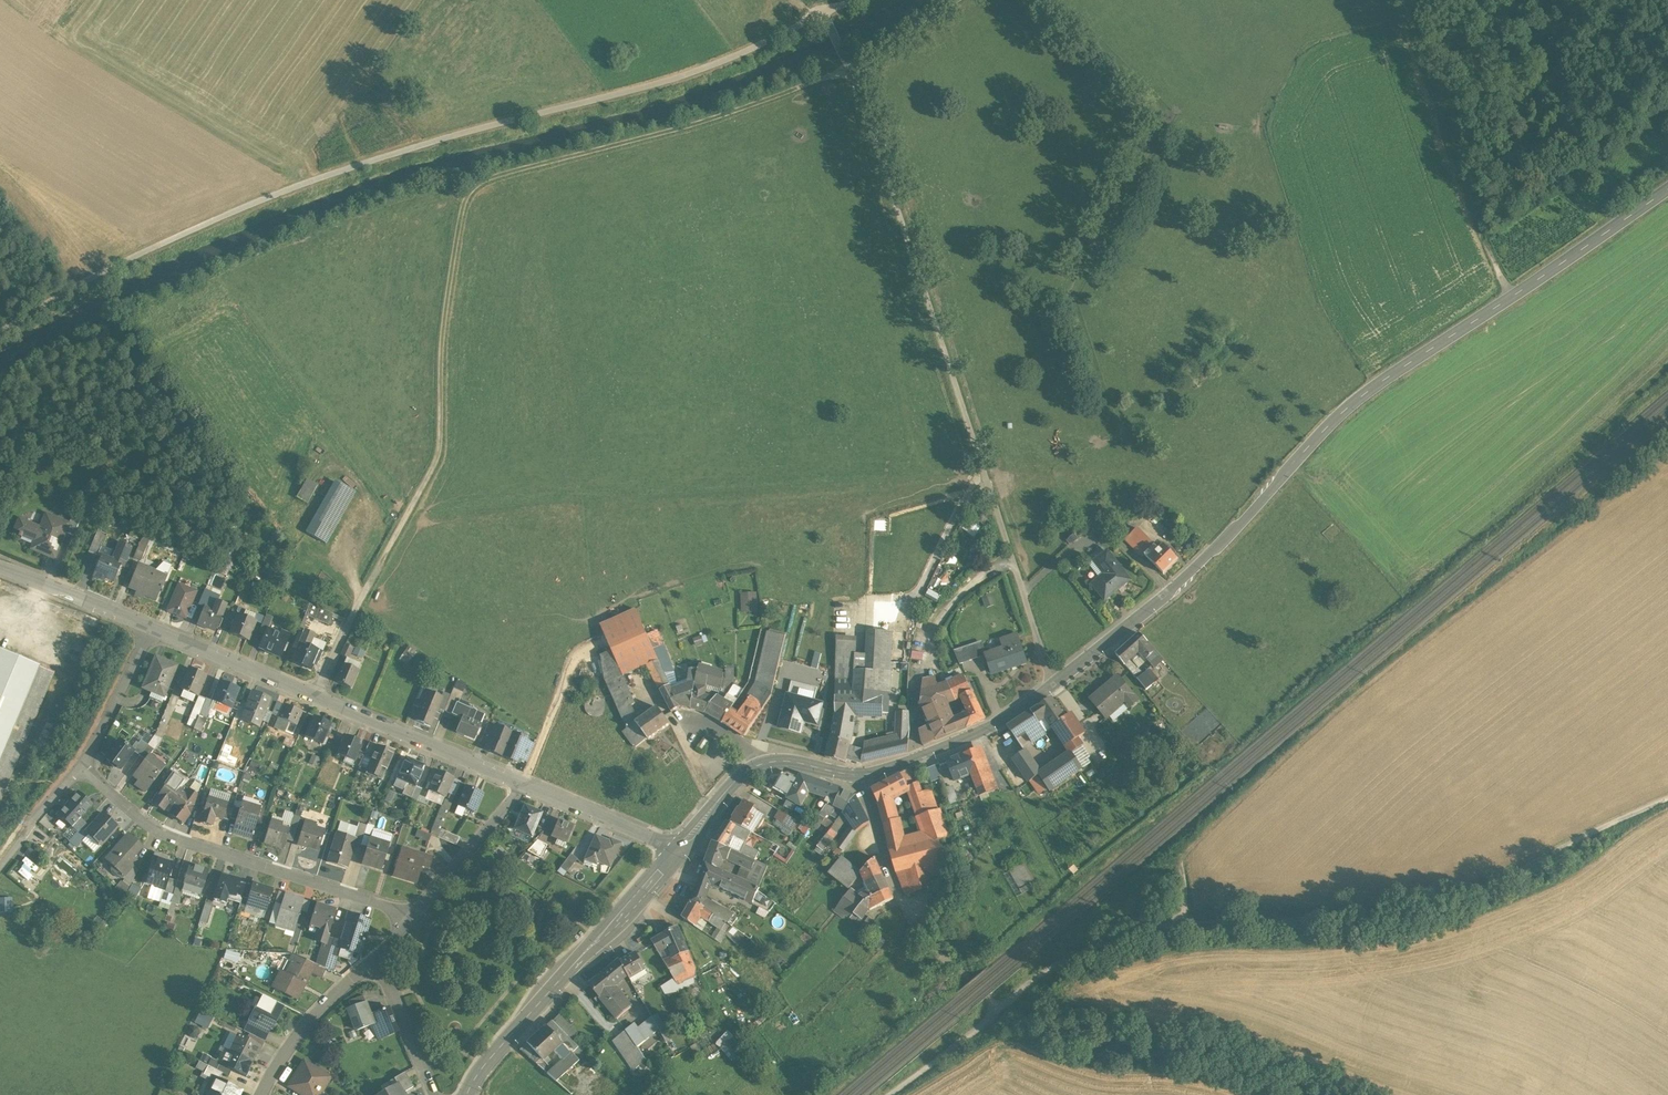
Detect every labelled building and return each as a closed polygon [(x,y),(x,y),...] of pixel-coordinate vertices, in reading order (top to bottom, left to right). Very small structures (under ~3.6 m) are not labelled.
[(323,451),(318,448),(314,454),(319,457),(323,451)] [(319,458),(312,454),(308,462),(314,466),(319,458)] [(317,486),(306,480),(296,497),(307,503),(317,486)] [(335,482),(312,523),(331,534),(354,493),(335,482)] [(69,524),(45,514),(40,527),(25,521),(20,533),(22,534),(37,540),(33,549),(31,549),(31,550),(54,559),(64,534),(69,524)] [(73,515),(69,524),(64,534),(72,538),(81,519),(73,515)] [(20,533),(25,521),(18,518),(12,534),(18,537),(20,533)] [(112,522),(103,519),(101,524),(110,528),(112,522)] [(971,521),(968,529),(978,533),(981,526),(971,521)] [(331,534),(312,523),(306,533),(325,544),(331,534)] [(1154,545),(1136,528),(1125,540),(1142,556),(1144,554),(1147,552),(1154,545)] [(98,530),(93,540),(102,544),(107,533),(98,530)] [(133,531),(130,536),(139,540),(142,534),(133,531)] [(152,538),(145,535),(133,561),(141,565),(152,538)] [(1067,542),(1071,548),(1081,540),(1076,535),(1067,542)] [(156,539),(153,544),(163,549),(165,543),(156,539)] [(102,544),(93,540),(88,553),(97,556),(102,544)] [(1167,541),(1152,556),(1147,552),(1144,554),(1163,574),(1177,560),(1175,557),(1179,552),(1167,541)] [(130,548),(119,543),(112,560),(121,564),(120,566),(123,565),(130,548)] [(1130,580),(1107,552),(1097,560),(1107,573),(1099,579),(1092,584),(1104,600),(1130,580)] [(220,566),(229,570),(234,557),(225,554),(220,566)] [(112,560),(101,556),(93,578),(104,582),(106,578),(113,581),(120,566),(121,564),(112,560)] [(1107,573),(1097,560),(1089,565),(1099,579),(1107,573)] [(157,572),(138,564),(128,588),(137,591),(136,593),(157,602),(162,589),(163,589),(172,569),(161,564),(157,572)] [(186,590),(177,586),(167,611),(185,619),(196,592),(187,588),(186,590)] [(219,596),(204,590),(198,606),(198,605),(204,608),(213,611),(216,603),(219,596)] [(990,593),(981,596),(986,609),(995,605),(990,593)] [(759,594),(743,594),(743,613),(759,613),(759,594)] [(216,603),(213,611),(222,615),(224,610),(225,607),(216,603)] [(331,613),(309,604),(304,615),(310,617),(326,624),(331,613)] [(213,611),(204,608),(197,624),(215,631),(222,615),(213,611)] [(246,608),(243,616),(255,622),(263,625),(266,617),(246,608)] [(654,652),(635,610),(601,625),(612,650),(623,676),(647,665),(643,658),(654,652)] [(243,616),(238,615),(230,634),(247,640),(255,622),(243,616)] [(268,615),(266,617),(263,625),(262,627),(267,629),(269,630),(275,618),(268,615)] [(299,630),(304,632),(310,617),(304,615),(299,630)] [(379,624),(375,633),(382,636),(386,627),(379,624)] [(267,629),(259,648),(280,656),(289,634),(282,631),(280,635),(269,630),(267,629)] [(855,671),(835,670),(835,714),(830,738),(849,743),(854,714),(882,714),(882,709),(887,709),(888,699),(890,669),(892,669),(893,663),(890,663),(892,632),(867,631),(866,654),(865,671),(855,671)] [(660,632),(648,637),(654,652),(661,668),(668,682),(669,685),(672,691),(680,688),(675,665),(660,632)] [(768,632),(756,683),(772,693),(785,636),(768,632)] [(1139,633),(1123,647),(1130,655),(1134,652),(1138,656),(1141,653),(1146,659),(1155,651),(1139,633)] [(321,653),(308,647),(311,638),(312,638),(304,634),(292,662),(310,670),(313,662),(316,664),(321,653)] [(1016,636),(1002,640),(1004,648),(986,654),(992,674),(1025,663),(1016,636)] [(835,638),(835,670),(855,671),(865,671),(866,654),(855,653),(856,637),(835,638)] [(325,644),(311,638),(308,647),(321,653),(325,644)] [(348,638),(340,655),(346,658),(347,658),(348,657),(356,641),(348,638)] [(974,644),(966,647),(970,660),(979,657),(974,644)] [(416,650),(409,645),(399,659),(406,664),(416,650)] [(966,647),(954,651),(959,664),(970,660),(966,647)] [(1130,655),(1123,647),(1116,654),(1123,662),(1130,655)] [(356,648),(352,655),(362,660),(366,653),(356,648)] [(0,650),(0,802),(54,673),(39,666),(0,650)] [(623,676),(612,650),(601,655),(605,679),(620,713),(625,710),(630,706),(635,703),(623,676)] [(1155,651),(1146,659),(1154,668),(1163,660),(1155,651)] [(661,668),(654,652),(643,658),(647,665),(659,690),(669,685),(668,682),(661,668)] [(176,666),(155,657),(142,688),(152,692),(149,698),(161,703),(176,666)] [(346,658),(343,664),(357,671),(361,663),(348,657),(347,658),(346,658)] [(357,671),(343,664),(336,682),(350,688),(357,671)] [(728,665),(727,675),(738,678),(738,666),(728,665)] [(205,675),(189,669),(181,689),(196,696),(205,675)] [(698,670),(690,670),(688,685),(695,682),(697,672),(698,670)] [(1145,671),(1137,679),(1146,690),(1155,682),(1145,671)] [(723,679),(697,672),(695,682),(694,686),(704,688),(705,685),(720,689),(721,689),(723,679)] [(727,675),(722,674),(723,679),(743,690),(748,682),(748,681),(738,678),(727,675)] [(457,676),(450,695),(447,702),(456,706),(458,703),(459,700),(467,683),(457,676)] [(933,687),(921,690),(920,709),(946,703),(955,700),(961,697),(971,691),(964,676),(946,684),(933,687)] [(1117,676),(1090,699),(1100,710),(1101,709),(1107,716),(1124,702),(1129,707),(1137,700),(1117,676)] [(743,690),(723,679),(721,689),(738,698),(743,690)] [(932,679),(922,681),(921,690),(933,687),(932,679)] [(238,689),(220,682),(212,700),(231,708),(238,689)] [(669,685),(659,690),(671,712),(680,707),(691,709),(694,686),(695,682),(688,685),(680,688),(672,691),(669,685)] [(816,688),(792,682),(788,695),(813,701),(816,688)] [(772,693),(756,683),(753,687),(755,689),(761,693),(755,702),(764,707),(771,696),(771,695),(772,693)] [(704,688),(694,686),(691,709),(705,713),(714,699),(704,696),(705,688),(704,688)] [(420,689),(416,699),(422,701),(426,691),(420,689)] [(761,693),(755,689),(749,698),(755,702),(761,693)] [(426,691),(422,701),(414,719),(430,726),(437,708),(441,697),(426,691)] [(985,719),(971,691),(961,697),(968,712),(961,715),(966,727),(985,719)] [(270,699),(254,692),(248,704),(247,704),(240,720),(259,728),(265,711),(270,699)] [(450,695),(443,693),(441,697),(437,708),(444,711),(447,702),(450,695)] [(822,704),(788,695),(781,720),(782,720),(780,727),(779,728),(802,734),(805,721),(817,725),(820,713),(819,713),(821,705),(822,705),(822,704)] [(198,697),(190,718),(196,721),(198,716),(205,699),(198,697)] [(733,706),(716,697),(714,699),(705,713),(723,723),(730,711),(733,706)] [(749,698),(738,715),(730,711),(723,723),(745,737),(764,707),(755,702),(749,698)] [(1050,698),(1030,711),(1037,721),(1037,720),(1045,732),(1052,726),(1052,727),(1065,718),(1050,698)] [(213,702),(205,699),(198,716),(206,719),(213,702)] [(416,699),(409,717),(414,719),(422,701),(416,699)] [(247,704),(241,701),(234,718),(240,720),(247,704)] [(278,717),(283,705),(277,702),(272,714),(268,724),(274,726),(278,717)] [(456,706),(447,702),(444,711),(453,714),(456,706)] [(467,707),(458,703),(456,706),(453,714),(453,715),(462,719),(456,732),(474,740),(480,725),(484,715),(476,711),(467,707)] [(946,703),(922,708),(930,726),(920,730),(923,746),(958,731),(953,719),(946,703)] [(302,713),(283,705),(278,717),(288,722),(289,722),(296,725),(302,713)] [(627,728),(637,722),(630,706),(625,710),(629,715),(623,719),(627,728)] [(627,728),(623,731),(635,747),(647,739),(648,740),(670,724),(657,708),(646,715),(643,711),(641,712),(638,714),(642,718),(637,722),(627,728)] [(625,710),(620,713),(623,719),(629,715),(625,710)] [(272,714),(265,711),(261,721),(268,724),(272,714)] [(909,711),(897,711),(896,729),(909,729),(909,711)] [(1030,711),(1006,727),(1015,738),(1025,731),(1031,741),(1045,732),(1037,720),(1037,721),(1030,711)] [(1071,713),(1065,718),(1052,727),(1065,746),(1066,745),(1077,738),(1080,736),(1084,733),(1071,713)] [(961,715),(953,719),(958,731),(966,727),(961,715)] [(198,716),(196,721),(192,731),(200,734),(206,719),(198,716)] [(288,722),(278,717),(274,726),(277,728),(285,731),(288,722)] [(330,725),(313,718),(305,736),(322,744),(330,725)] [(161,723),(155,736),(162,739),(168,726),(161,723)] [(487,726),(480,742),(487,745),(488,745),(494,729),(487,726)] [(511,733),(495,726),(494,729),(488,745),(487,745),(485,749),(502,756),(511,733)] [(895,742),(864,750),(861,763),(862,763),(908,752),(907,752),(909,729),(896,729),(895,742)] [(148,731),(133,751),(134,751),(133,752),(139,756),(155,736),(148,731)] [(528,740),(511,733),(502,756),(518,763),(520,759),(519,759),(526,742),(527,742),(528,740)] [(155,736),(139,756),(145,760),(148,756),(149,756),(162,739),(155,736)] [(359,742),(345,736),(337,754),(354,761),(358,751),(355,750),(359,742)] [(1066,745),(1071,752),(1081,744),(1082,745),(1089,757),(1092,755),(1080,736),(1077,738),(1066,745)] [(830,738),(825,758),(845,763),(849,748),(850,743),(830,738)] [(118,741),(105,758),(120,769),(133,752),(134,751),(133,751),(125,744),(124,745),(118,741)] [(527,742),(526,742),(519,759),(520,759),(527,762),(534,745),(527,742)] [(1089,757),(1082,745),(1081,744),(1071,752),(1082,767),(1082,768),(1090,762),(1087,758),(1089,757)] [(999,788),(982,745),(976,748),(982,762),(969,768),(971,773),(977,790),(979,796),(999,788)] [(393,753),(377,746),(373,753),(369,765),(365,773),(381,780),(393,753)] [(856,749),(849,748),(845,763),(853,764),(861,763),(864,750),(856,749)] [(976,748),(963,753),(969,768),(982,762),(976,748)] [(1042,771),(1026,749),(1023,750),(1013,758),(1029,781),(1030,780),(1038,775),(1038,774),(1042,771)] [(373,753),(365,750),(361,761),(369,765),(373,753)] [(1042,771),(1038,774),(1038,775),(1042,779),(1049,790),(1082,767),(1071,752),(1042,771)] [(963,753),(946,760),(954,780),(971,773),(969,768),(963,753)] [(149,756),(148,756),(145,760),(138,769),(143,773),(135,785),(144,792),(152,781),(153,782),(164,768),(149,756)] [(178,760),(163,780),(168,783),(169,782),(169,783),(184,764),(178,760)] [(413,764),(405,760),(397,779),(408,784),(415,787),(424,766),(414,762),(413,764)] [(252,761),(248,770),(256,774),(260,765),(252,761)] [(940,778),(934,765),(926,768),(931,782),(940,778)] [(909,769),(900,774),(907,788),(909,787),(912,796),(921,792),(918,782),(916,782),(909,769)] [(453,779),(436,772),(435,775),(432,774),(429,780),(432,781),(429,790),(445,797),(446,793),(452,779),(453,779)] [(900,774),(871,789),(878,803),(888,798),(907,788),(900,774)] [(1038,775),(1030,780),(1034,785),(1042,779),(1038,775)] [(816,780),(800,776),(795,785),(787,799),(803,808),(805,804),(803,803),(809,791),(820,795),(826,798),(827,799),(826,801),(825,802),(827,803),(834,806),(841,790),(833,786),(816,780)] [(408,784),(397,779),(394,785),(405,790),(408,784)] [(460,783),(452,779),(446,793),(455,796),(460,783)] [(168,783),(161,793),(159,791),(158,794),(159,795),(159,796),(154,804),(163,810),(169,803),(175,807),(185,794),(184,794),(169,783),(169,782),(168,783)] [(408,784),(405,790),(412,793),(415,787),(408,784)] [(950,786),(944,788),(947,796),(954,793),(952,786),(950,786)] [(415,787),(412,793),(410,798),(416,801),(418,796),(421,789),(415,787)] [(482,794),(466,787),(457,806),(464,809),(463,813),(472,817),(474,813),(482,794)] [(185,794),(175,807),(170,814),(182,823),(190,812),(195,795),(187,790),(184,794),(185,794)] [(429,790),(425,799),(429,800),(441,805),(445,797),(429,790)] [(855,797),(841,790),(834,806),(827,803),(823,809),(829,814),(831,815),(834,811),(836,807),(844,810),(845,811),(855,797)] [(954,793),(947,796),(949,804),(962,799),(959,791),(954,793)] [(931,792),(922,795),(921,792),(912,796),(928,842),(937,839),(938,840),(947,838),(931,792)] [(78,793),(58,815),(72,827),(80,819),(81,818),(92,806),(78,793)] [(455,796),(446,793),(445,797),(441,805),(429,834),(431,835),(437,838),(441,829),(455,796)] [(425,799),(418,796),(416,801),(427,805),(429,800),(425,799)] [(868,823),(855,798),(855,797),(845,811),(844,810),(842,813),(852,826),(843,837),(849,842),(857,832),(856,831),(868,823)] [(213,800),(208,798),(200,823),(211,826),(214,816),(223,819),(227,804),(224,803),(213,800)] [(894,819),(893,816),(888,798),(878,803),(890,852),(905,848),(897,819),(894,819)] [(819,807),(815,804),(810,812),(818,816),(823,809),(827,803),(825,802),(826,801),(824,801),(823,801),(819,807)] [(260,809),(241,803),(240,809),(236,821),(232,833),(251,838),(252,834),(253,835),(254,833),(252,833),(253,830),(254,830),(260,809)] [(749,805),(746,803),(744,804),(740,809),(738,809),(733,818),(733,820),(731,824),(750,832),(751,833),(754,827),(761,816),(753,812),(755,808),(755,807),(751,804),(749,804),(749,805)] [(234,806),(227,804),(223,819),(229,821),(230,819),(233,807),(234,806)] [(541,813),(524,806),(514,829),(531,837),(541,813)] [(240,809),(233,807),(230,819),(236,821),(240,809)] [(829,814),(823,809),(818,816),(816,819),(822,823),(825,818),(826,818),(829,814)] [(795,820),(780,811),(775,818),(790,827),(795,820)] [(117,827),(103,814),(90,827),(85,833),(88,836),(100,846),(117,827)] [(766,819),(761,816),(754,827),(760,830),(766,819)] [(289,831),(287,836),(293,837),(296,830),(299,819),(293,817),(289,831)] [(826,818),(825,818),(822,823),(827,827),(825,830),(828,832),(831,829),(834,824),(826,818)] [(80,819),(72,827),(77,831),(85,823),(80,819)] [(822,823),(816,819),(812,825),(817,829),(822,823)] [(573,826),(557,820),(551,836),(559,840),(557,845),(564,848),(573,826)] [(808,829),(795,820),(790,827),(797,832),(799,829),(806,833),(808,829)] [(283,825),(271,821),(264,843),(283,849),(287,836),(289,831),(282,828),(283,825)] [(731,824),(726,822),(713,841),(728,849),(734,836),(746,841),(750,832),(731,824)] [(77,831),(66,844),(74,851),(88,836),(85,833),(90,827),(85,823),(77,831)] [(358,823),(353,838),(356,839),(354,843),(361,845),(366,826),(358,823)] [(323,831),(304,825),(302,832),(298,844),(317,850),(323,831)] [(373,828),(366,826),(361,845),(367,847),(369,838),(370,839),(373,828)] [(459,838),(441,829),(437,838),(456,846),(459,838)] [(828,832),(817,847),(822,851),(832,840),(830,838),(834,832),(831,829),(828,832)] [(293,837),(292,842),(298,844),(302,832),(296,830),(293,837)] [(429,834),(418,830),(415,837),(428,842),(431,835),(429,834)] [(353,838),(336,833),(327,862),(346,868),(354,843),(356,839),(353,838)] [(128,836),(118,846),(106,859),(125,875),(133,866),(129,862),(141,848),(128,836)] [(610,842),(595,836),(584,860),(595,865),(597,861),(602,863),(603,860),(612,864),(621,844),(611,840),(610,842)] [(745,845),(746,841),(734,836),(728,849),(731,850),(754,860),(758,861),(762,852),(745,845)] [(849,842),(843,837),(837,845),(843,852),(849,842)] [(370,839),(369,838),(367,847),(361,864),(381,870),(389,845),(370,839)] [(905,848),(890,852),(896,872),(943,859),(943,858),(942,858),(938,840),(937,839),(928,842),(905,848)] [(547,845),(537,840),(527,851),(540,859),(547,845)] [(728,849),(713,841),(705,863),(718,869),(722,858),(727,860),(728,858),(731,850),(728,849)] [(798,845),(792,841),(788,846),(794,850),(798,845)] [(432,858),(401,848),(393,876),(416,883),(422,866),(429,868),(432,858)] [(25,853),(34,860),(38,855),(29,849),(25,853)] [(754,860),(731,850),(728,858),(742,865),(751,869),(755,861),(754,860)] [(510,858),(504,852),(499,857),(506,863),(510,858)] [(164,856),(155,853),(145,884),(152,886),(164,890),(168,879),(173,864),(163,861),(164,856)] [(570,855),(561,867),(567,871),(576,859),(570,855)] [(888,889),(874,858),(860,872),(865,883),(869,891),(873,896),(888,889)] [(860,875),(840,859),(829,873),(845,886),(849,889),(849,888),(860,875)] [(943,859),(896,872),(900,883),(908,880),(912,892),(932,887),(929,876),(947,872),(943,859)] [(751,869),(742,865),(736,877),(758,887),(767,866),(758,861),(755,861),(751,869)] [(718,869),(705,863),(699,878),(710,883),(725,890),(730,875),(718,869)] [(208,870),(189,865),(183,884),(181,889),(182,890),(201,895),(208,870)] [(125,875),(122,878),(124,880),(130,885),(138,871),(133,866),(125,875)] [(1024,866),(1010,874),(1021,891),(1035,883),(1024,866)] [(240,880),(221,874),(213,899),(225,903),(227,894),(235,896),(239,883),(240,880)] [(736,877),(730,875),(725,890),(740,897),(752,903),(757,891),(759,888),(758,887),(736,877)] [(710,883),(699,878),(691,901),(702,905),(705,898),(704,898),(706,893),(710,883)] [(177,882),(168,879),(164,890),(163,894),(172,896),(177,882)] [(130,885),(124,880),(118,889),(126,896),(130,885)] [(908,880),(900,883),(905,895),(912,892),(908,880)] [(177,882),(172,896),(180,898),(182,890),(181,889),(183,884),(177,882)] [(246,885),(239,883),(235,896),(241,898),(246,885)] [(272,890),(253,884),(252,887),(248,900),(246,905),(265,911),(272,890)] [(252,887),(246,885),(241,898),(248,900),(252,887)] [(169,906),(172,896),(163,894),(164,890),(152,886),(148,899),(169,906)] [(845,886),(839,895),(844,897),(844,898),(850,889),(849,888),(849,889),(845,886)] [(850,889),(844,898),(844,897),(836,909),(840,912),(845,915),(850,919),(853,914),(857,909),(864,900),(860,897),(860,896),(850,889)] [(865,901),(864,900),(857,909),(853,914),(858,918),(867,905),(869,910),(877,906),(877,907),(893,899),(888,889),(873,896),(865,901)] [(775,904),(757,891),(752,903),(769,912),(775,904)] [(860,896),(860,897),(864,900),(865,901),(873,896),(869,891),(860,896)] [(284,894),(278,892),(274,904),(281,906),(284,894)] [(304,900),(284,894),(281,906),(275,926),(285,929),(286,927),(295,929),(300,912),(304,900)] [(172,896),(169,906),(167,915),(174,916),(176,906),(180,907),(183,899),(180,898),(172,896)] [(708,900),(705,898),(702,905),(721,919),(726,922),(731,925),(736,918),(731,914),(723,909),(708,900)] [(304,900),(300,912),(307,914),(310,902),(304,900)] [(702,905),(691,901),(682,917),(699,929),(701,926),(699,924),(703,918),(716,927),(721,919),(702,905)] [(207,902),(202,922),(208,924),(214,903),(207,902)] [(335,910),(316,904),(309,928),(316,931),(319,932),(328,934),(335,910)] [(858,918),(855,923),(861,927),(868,917),(866,915),(869,910),(867,905),(858,918)] [(340,941),(338,948),(339,948),(354,953),(358,954),(362,942),(364,942),(364,940),(363,940),(369,920),(348,914),(340,941)] [(858,918),(853,914),(850,919),(855,923),(858,918)] [(861,927),(859,930),(866,935),(875,922),(868,917),(861,927)] [(721,919),(716,927),(720,930),(721,930),(726,922),(721,919)] [(726,922),(721,930),(720,930),(714,939),(719,942),(725,934),(731,926),(731,925),(726,922)] [(176,925),(168,923),(166,931),(175,933),(176,925)] [(738,931),(731,926),(725,934),(730,939),(738,931)] [(689,955),(677,927),(663,935),(668,945),(673,958),(679,956),(680,959),(689,955)] [(738,931),(730,939),(736,944),(744,935),(738,931)] [(328,934),(319,932),(316,941),(324,944),(327,937),(328,934)] [(663,935),(652,941),(657,950),(668,945),(663,935)] [(333,939),(327,937),(324,944),(320,956),(328,957),(333,939)] [(882,938),(876,944),(881,948),(886,943),(882,938)] [(340,941),(333,939),(328,957),(324,968),(331,971),(336,956),(339,948),(338,948),(340,941)] [(225,958),(239,963),(242,953),(229,948),(225,958)] [(339,948),(336,956),(351,961),(354,953),(339,948)] [(620,961),(620,962),(627,974),(631,982),(643,975),(641,971),(645,969),(636,952),(620,961)] [(679,956),(673,958),(664,962),(673,978),(677,985),(693,977),(689,969),(694,967),(689,955),(680,959),(679,956)] [(328,957),(320,956),(317,965),(324,968),(328,957)] [(317,965),(304,959),(301,967),(311,972),(310,973),(320,978),(324,968),(317,965)] [(619,959),(603,972),(614,985),(627,974),(620,962),(620,961),(619,959)] [(288,976),(281,972),(273,987),(297,999),(310,973),(311,972),(301,967),(294,963),(288,976)] [(614,985),(603,972),(588,984),(596,994),(592,997),(596,1001),(600,998),(616,1019),(631,1006),(615,987),(614,985)] [(677,985),(673,978),(660,986),(665,993),(677,985)] [(363,995),(348,1001),(351,1008),(365,1002),(363,995)] [(282,1007),(262,996),(249,1021),(255,1024),(261,1026),(262,1024),(269,1028),(273,1021),(274,1022),(282,1007)] [(389,1008),(372,1015),(367,1018),(364,1011),(368,1009),(366,1003),(365,1003),(351,1008),(348,1009),(356,1031),(371,1025),(377,1039),(398,1031),(389,1008)] [(192,1025),(208,1033),(215,1018),(199,1011),(192,1025)] [(578,1033),(559,1014),(552,1021),(571,1040),(578,1033)] [(652,1017),(637,1029),(644,1040),(659,1028),(652,1017)] [(552,1021),(551,1020),(545,1026),(560,1043),(553,1050),(562,1060),(571,1052),(571,1053),(578,1046),(571,1040),(552,1021)] [(633,1023),(625,1030),(636,1047),(637,1046),(644,1040),(637,1029),(633,1023)] [(261,1026),(255,1024),(250,1034),(263,1041),(269,1028),(262,1024),(261,1026)] [(545,1026),(527,1042),(527,1043),(542,1060),(543,1059),(547,1056),(553,1050),(560,1043),(545,1026)] [(636,1047),(625,1030),(612,1040),(633,1070),(646,1060),(637,1046),(636,1047)] [(729,1031),(717,1041),(733,1060),(745,1049),(729,1031)] [(250,1034),(249,1034),(246,1040),(261,1047),(260,1048),(261,1048),(265,1042),(263,1041),(250,1034)] [(246,1040),(238,1036),(230,1051),(251,1061),(255,1054),(257,1055),(260,1048),(261,1047),(246,1040)] [(542,1060),(527,1043),(520,1049),(571,1094),(576,1089),(571,1084),(570,1086),(561,1078),(560,1077),(552,1069),(548,1066),(546,1064),(545,1062),(543,1059),(542,1060)] [(223,1066),(229,1051),(223,1048),(218,1058),(204,1052),(200,1062),(207,1066),(216,1070),(219,1064),(223,1066)] [(230,1051),(229,1051),(223,1066),(222,1066),(231,1071),(245,1077),(248,1070),(247,1069),(251,1061),(230,1051)] [(562,1060),(552,1069),(560,1077),(578,1060),(571,1053),(571,1052),(562,1060)] [(552,1062),(547,1056),(543,1059),(545,1062),(546,1064),(548,1066),(552,1062)] [(197,1067),(205,1071),(207,1066),(200,1062),(197,1067)] [(306,1063),(297,1079),(295,1078),(289,1087),(301,1094),(320,1094),(321,1094),(319,1092),(321,1090),(319,1089),(327,1076),(306,1063)] [(223,1066),(219,1064),(216,1070),(222,1073),(228,1076),(231,1071),(222,1066),(223,1066)] [(216,1070),(207,1066),(205,1071),(203,1075),(212,1080),(212,1079),(218,1082),(222,1073),(216,1070)] [(384,1093),(385,1094),(405,1094),(404,1093),(413,1087),(405,1073),(394,1079),(398,1085),(384,1093)] [(212,1079),(212,1080),(208,1088),(209,1088),(205,1094),(239,1094),(241,1091),(236,1089),(223,1082),(222,1084),(218,1082),(212,1079)] [(576,1089),(571,1094),(572,1094),(587,1094),(591,1091),(582,1083),(576,1089)]
